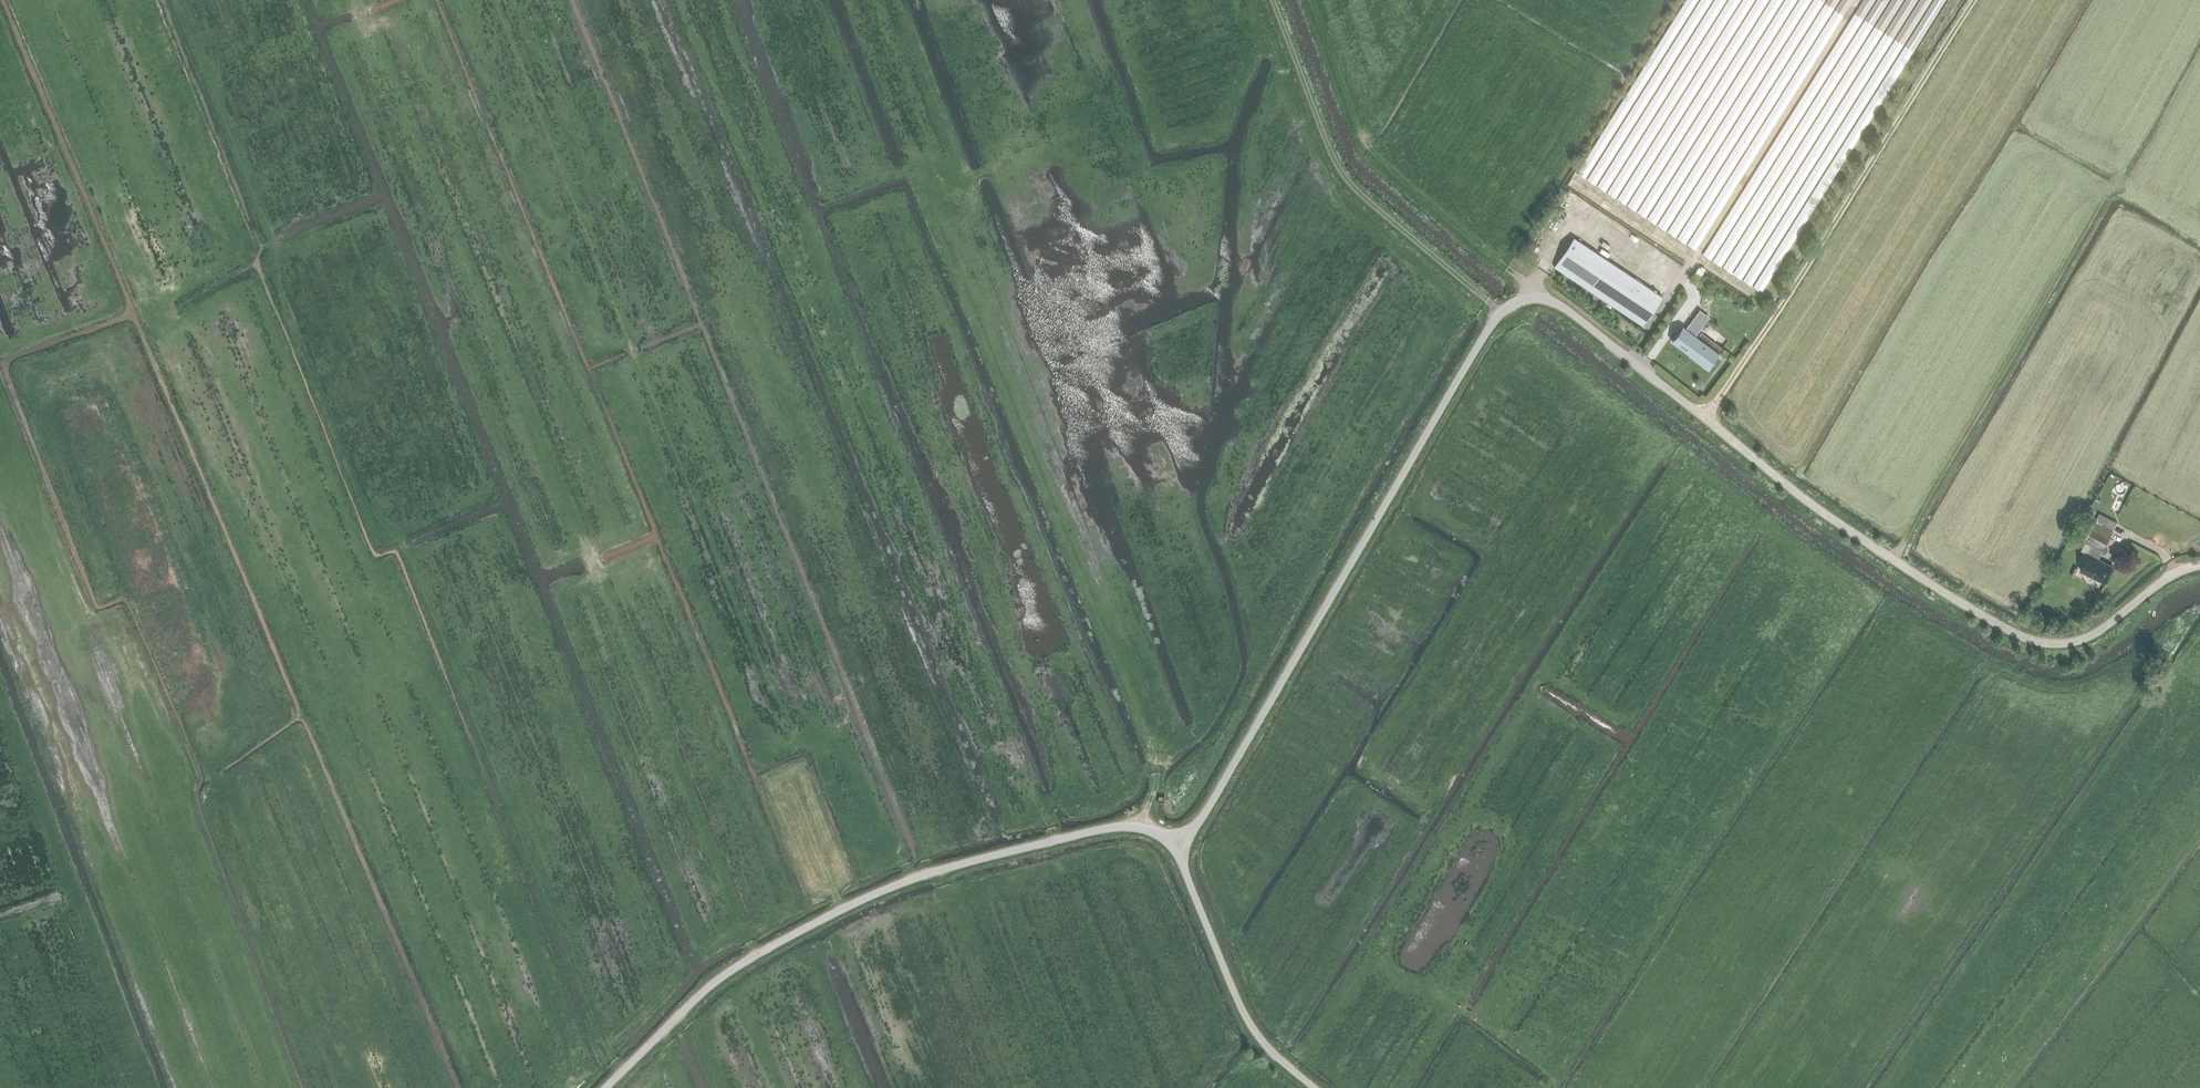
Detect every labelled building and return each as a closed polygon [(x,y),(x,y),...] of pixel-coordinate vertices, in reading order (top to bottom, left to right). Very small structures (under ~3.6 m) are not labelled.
[(1585,181),(1670,228),(1668,232),(1679,238),(1679,239),(1706,254),(1848,0),(1685,0),(1585,181)] [(1768,294),(1942,0),(1859,0),(1707,258),(1768,294)] [(1573,238),(1553,267),(1642,326),(1662,297),(1573,238)] [(1694,274),(1700,277),(1705,269),(1701,266),(1700,268),(1698,267),(1694,274)] [(1690,323),(1689,323),(1685,329),(1687,330),(1684,334),(1681,331),(1673,342),(1708,369),(1723,349),(1701,332),(1697,337),(1693,334),(1697,329),(1697,328),(1696,330),(1689,325),(1690,323)] [(2095,522),(2084,541),(2092,546),(2088,554),(2098,559),(2113,531),(2095,522)] [(2098,559),(2088,554),(2079,569),(2103,582),(2112,566),(2098,559)]
